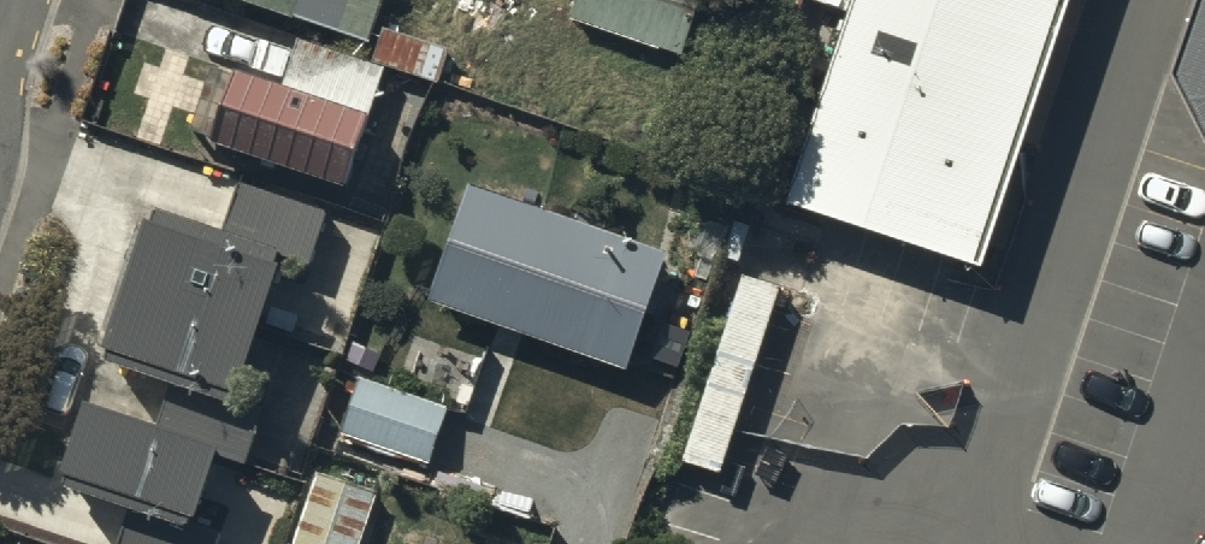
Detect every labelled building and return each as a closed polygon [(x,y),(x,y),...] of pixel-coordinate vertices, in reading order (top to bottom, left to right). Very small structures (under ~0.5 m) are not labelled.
[(367,37),(380,0),(263,0),(367,37)] [(573,17),(682,56),(702,0),(579,0),(573,17)] [(792,205),(987,268),(1075,0),(859,0),(792,205)] [(1173,77),(1204,139),(1204,0),(1198,0),(1173,77)] [(368,113),(238,71),(216,140),(345,182),(368,113)] [(238,182),(223,229),(281,248),(313,259),(329,211),(238,182)] [(662,251),(469,188),(432,301),(625,364),(662,251)] [(128,282),(256,324),(281,248),(223,229),(152,207),(128,282)] [(782,288),(743,275),(683,460),(723,473),(782,288)] [(174,376),(233,395),(256,324),(128,282),(104,354),(174,376)] [(449,405),(358,375),(340,428),(431,459),(449,405)] [(233,395),(174,376),(155,432),(213,452),(245,462),(264,406),(233,395)] [(189,523),(213,452),(155,432),(85,409),(61,480),(129,503),(189,523)] [(321,473),(297,542),(303,543),(354,543),(372,491),(321,473)] [(129,503),(115,543),(214,543),(217,533),(189,523),(129,503)]
